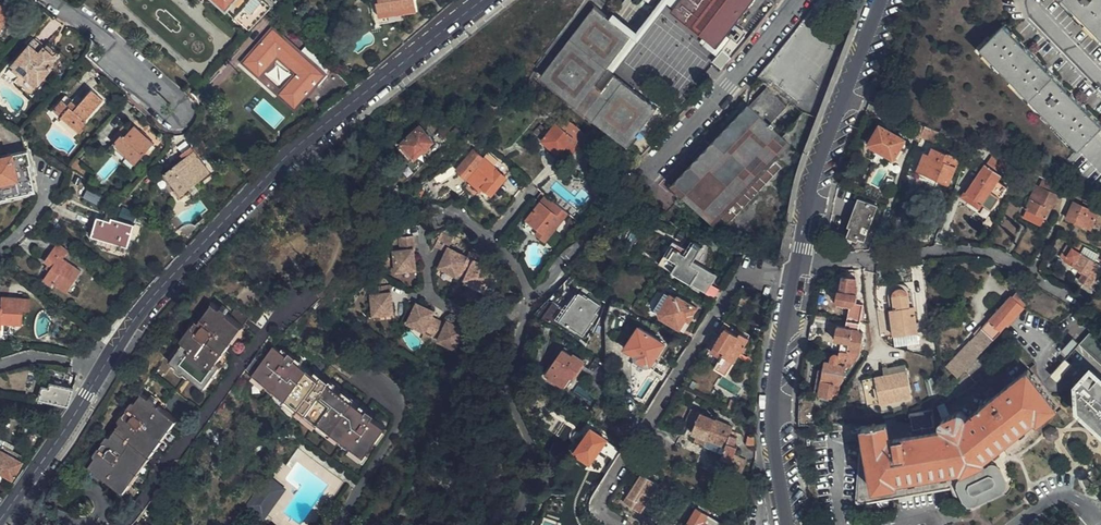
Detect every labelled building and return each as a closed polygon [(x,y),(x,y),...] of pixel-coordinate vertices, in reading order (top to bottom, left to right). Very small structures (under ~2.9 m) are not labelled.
[(253,26),(272,5),(266,0),(223,0),(253,26)] [(379,10),(388,9),(388,15),(418,10),(416,0),(381,0),(381,1),(378,2),(379,10)] [(643,2),(641,0),(591,0),(530,74),(638,159),(728,65),(778,0),(645,0),(643,2)] [(1100,38),(1100,0),(1063,0),(1100,38)] [(1004,27),(981,49),(1078,149),(1100,127),(1004,27)] [(297,106),(327,71),(313,57),(311,60),(275,28),(246,60),(262,74),(279,54),(298,72),(282,92),(297,106)] [(49,60),(55,54),(45,44),(33,35),(12,60),(36,81),(52,63),(49,60)] [(45,44),(55,54),(58,51),(47,41),(45,44)] [(12,60),(4,69),(33,93),(40,84),(36,81),(12,60)] [(86,114),(104,94),(93,85),(79,100),(67,90),(55,104),(80,126),(88,116),(86,114)] [(713,220),(767,165),(789,142),(770,124),(788,106),(767,86),(750,103),(748,101),(672,181),(713,220)] [(573,126),(561,116),(552,127),(547,134),(540,142),(548,149),(557,155),(563,149),(571,156),(586,137),(573,126)] [(137,159),(155,139),(135,123),(134,124),(127,118),(120,125),(124,129),(115,138),(128,149),(127,151),(137,159)] [(24,122),(21,127),(25,130),(26,131),(29,126),(24,122)] [(120,125),(112,135),(115,138),(124,129),(120,125)] [(917,141),(922,128),(915,125),(910,138),(917,141)] [(891,158),(902,140),(879,126),(868,144),(891,158)] [(413,158),(432,142),(419,127),(400,143),(413,158)] [(540,142),(547,134),(539,127),(532,135),(540,142)] [(114,140),(127,151),(128,149),(115,138),(114,140)] [(206,138),(195,146),(196,147),(201,154),(206,150),(204,148),(210,144),(206,138)] [(180,159),(196,147),(195,146),(194,143),(177,155),(180,159)] [(180,159),(167,168),(178,184),(182,190),(188,186),(212,170),(201,154),(196,147),(180,159)] [(947,186),(959,158),(946,153),(946,154),(931,147),(928,154),(923,152),(915,170),(935,179),(935,180),(947,186)] [(0,201),(3,202),(8,201),(12,199),(12,196),(36,190),(30,164),(33,163),(30,149),(0,156),(0,154),(0,201)] [(489,195),(511,169),(501,161),(494,169),(492,167),(482,158),(473,149),(456,169),(478,191),(481,188),(489,195)] [(555,159),(557,155),(548,149),(546,152),(555,159)] [(77,153),(70,161),(72,162),(91,176),(98,168),(77,153)] [(497,161),(487,153),(482,158),(492,167),(497,161)] [(1004,188),(996,182),(999,177),(984,166),(973,182),(971,181),(958,198),(976,211),(981,204),(989,209),(1004,188)] [(591,183),(602,190),(607,183),(605,174),(597,175),(591,183)] [(182,190),(178,184),(175,186),(181,196),(191,189),(188,186),(182,190)] [(1044,219),(1055,197),(1035,187),(1024,209),(1044,219)] [(543,243),(567,214),(566,213),(561,209),(545,196),(525,221),(537,230),(534,235),(543,243)] [(862,240),(875,205),(856,198),(848,219),(851,220),(845,237),(849,238),(857,241),(858,238),(862,240)] [(1090,228),(1097,211),(1074,202),(1067,219),(1090,228)] [(98,214),(94,228),(101,230),(99,236),(128,245),(136,222),(113,214),(111,220),(104,218),(105,216),(98,214)] [(578,223),(570,216),(569,218),(567,223),(567,228),(568,229),(571,233),(578,223)] [(178,224),(184,232),(194,225),(188,219),(187,219),(186,219),(185,219),(184,219),(184,220),(183,220),(178,224)] [(436,268),(454,277),(455,275),(464,256),(446,247),(450,238),(438,233),(432,246),(444,252),(436,268)] [(413,250),(411,237),(395,239),(397,251),(390,252),(392,273),(414,271),(412,250),(413,250)] [(696,276),(699,270),(690,265),(701,246),(693,242),(685,254),(675,248),(669,259),(676,264),(670,273),(689,286),(690,284),(705,294),(710,286),(696,276)] [(66,291),(80,271),(63,259),(69,251),(57,243),(43,261),(48,264),(45,267),(49,270),(43,279),(50,284),(53,282),(66,291)] [(1078,250),(1067,244),(1065,250),(1057,262),(1061,265),(1061,267),(1079,278),(1075,286),(1091,296),(1094,291),(1100,278),(1100,275),(1099,273),(1100,270),(1100,263),(1078,250)] [(464,256),(455,275),(463,279),(462,281),(482,290),(491,270),(472,261),(476,254),(468,250),(464,256)] [(713,280),(699,270),(696,276),(710,286),(713,280)] [(848,307),(846,319),(858,322),(860,314),(861,304),(854,302),(855,289),(853,278),(841,276),(839,284),(837,284),(835,292),(834,301),(835,301),(835,305),(848,307)] [(392,314),(389,286),(375,287),(370,295),(371,296),(369,297),(371,316),(392,314)] [(574,287),(553,316),(575,333),(596,304),(574,287)] [(915,335),(912,316),(908,316),(907,309),(905,298),(905,294),(902,290),(899,289),(897,289),(894,290),(890,294),(890,298),(892,311),(887,312),(891,338),(915,335)] [(981,352),(1024,307),(1027,304),(1021,299),(1023,297),(1010,291),(1004,299),(1002,298),(999,302),(999,303),(942,365),(956,378),(965,369),(981,352)] [(692,317),(690,315),(695,309),(686,302),(677,296),(675,299),(664,292),(653,308),(657,312),(659,316),(660,318),(674,327),(680,331),(681,331),(690,319),(692,317)] [(29,296),(2,295),(1,306),(0,306),(0,322),(21,323),(23,309),(28,308),(29,296)] [(185,373),(200,384),(202,381),(217,361),(214,358),(222,348),(232,333),(231,332),(245,313),(239,309),(240,307),(237,305),(229,316),(209,301),(198,318),(194,315),(186,327),(188,329),(167,358),(164,356),(128,406),(125,404),(116,417),(118,419),(105,438),(103,436),(95,448),(97,449),(87,463),(90,466),(119,487),(122,484),(144,454),(163,428),(172,415),(158,405),(170,389),(172,390),(185,373)] [(406,325),(431,335),(437,321),(431,317),(434,311),(415,303),(406,325)] [(202,381),(200,384),(204,387),(254,320),(245,313),(231,332),(232,333),(222,348),(214,358),(217,361),(202,381)] [(827,331),(830,319),(820,317),(819,320),(814,319),(812,327),(827,331)] [(840,344),(838,351),(857,354),(859,341),(861,332),(858,331),(858,329),(857,328),(858,322),(846,319),(844,327),(836,325),(834,339),(840,340),(840,344)] [(437,321),(431,335),(438,338),(436,343),(456,351),(465,330),(446,322),(445,324),(437,321)] [(718,337),(713,333),(708,341),(703,349),(717,357),(711,366),(723,374),(746,339),(726,326),(718,337)] [(649,364),(663,344),(638,327),(625,347),(631,351),(649,364)] [(1081,341),(1100,360),(1100,343),(1089,332),(1081,341)] [(383,425),(273,346),(278,339),(270,333),(245,368),(362,454),(383,425)] [(1062,349),(1068,355),(1079,343),(1073,338),(1062,349)] [(571,380),(582,362),(562,348),(552,363),(543,376),(547,378),(564,390),(571,380)] [(857,354),(838,351),(838,354),(834,353),(832,355),(830,358),(824,357),(821,369),(818,369),(814,389),(818,390),(817,394),(829,396),(830,395),(832,395),(835,383),(846,363),(856,364),(857,354)] [(993,366),(981,352),(965,369),(975,381),(988,371),(993,366)] [(1059,378),(1073,363),(1066,357),(1052,372),(1059,378)] [(1087,366),(1072,385),(1073,412),(1100,437),(1100,378),(1087,366)] [(942,393),(940,393),(929,400),(931,407),(917,409),(908,412),(909,424),(895,422),(894,418),(883,421),(883,423),(862,426),(835,428),(835,432),(863,430),(864,440),(860,441),(856,503),(867,501),(868,508),(879,506),(878,499),(957,486),(964,502),(968,505),(972,505),(1004,490),(1005,489),(1006,480),(1004,476),(1000,468),(998,466),(994,464),(989,464),(986,457),(1035,419),(1038,422),(1057,405),(1028,368),(966,416),(961,409),(958,409),(941,418),(940,419),(940,420),(943,428),(934,429),(931,410),(944,403),(944,401),(953,394),(948,387),(942,393)] [(908,398),(904,373),(880,377),(871,379),(874,403),(878,403),(899,400),(908,398)] [(38,399),(68,404),(74,387),(50,383),(49,387),(43,385),(38,399)] [(694,396),(684,391),(680,400),(690,406),(694,396)] [(818,403),(802,402),(801,413),(817,414),(818,403)] [(715,421),(700,414),(691,434),(697,437),(699,437),(696,446),(703,449),(706,442),(715,421)] [(177,418),(172,415),(163,428),(144,454),(122,484),(119,487),(124,491),(177,418)] [(733,428),(715,421),(706,442),(724,450),(721,457),(720,461),(730,465),(733,460),(737,448),(733,446),(737,438),(735,437),(730,435),(731,431),(733,428)] [(1047,437),(1054,439),(1060,434),(1058,427),(1052,424),(1046,429),(1047,437)] [(582,444),(596,453),(605,441),(586,428),(582,432),(584,433),(579,440),(582,442),(582,444)] [(747,445),(755,445),(754,437),(748,436),(747,445)] [(724,450),(706,442),(703,449),(703,450),(721,457),(724,450)] [(5,450),(19,458),(22,453),(7,445),(5,450)] [(19,458),(5,450),(0,458),(0,471),(12,477),(16,471),(17,471),(23,460),(19,458)] [(606,460),(596,453),(586,468),(596,474),(606,460)] [(730,465),(728,469),(742,475),(746,465),(733,460),(730,465)] [(662,477),(645,467),(623,505),(641,514),(662,477)] [(245,485),(253,491),(262,478),(249,468),(247,470),(239,481),(245,485)] [(243,504),(253,491),(245,485),(239,481),(229,494),(243,504)] [(722,524),(696,508),(684,524),(722,524)] [(562,520),(545,516),(543,524),(560,524),(562,520)]
